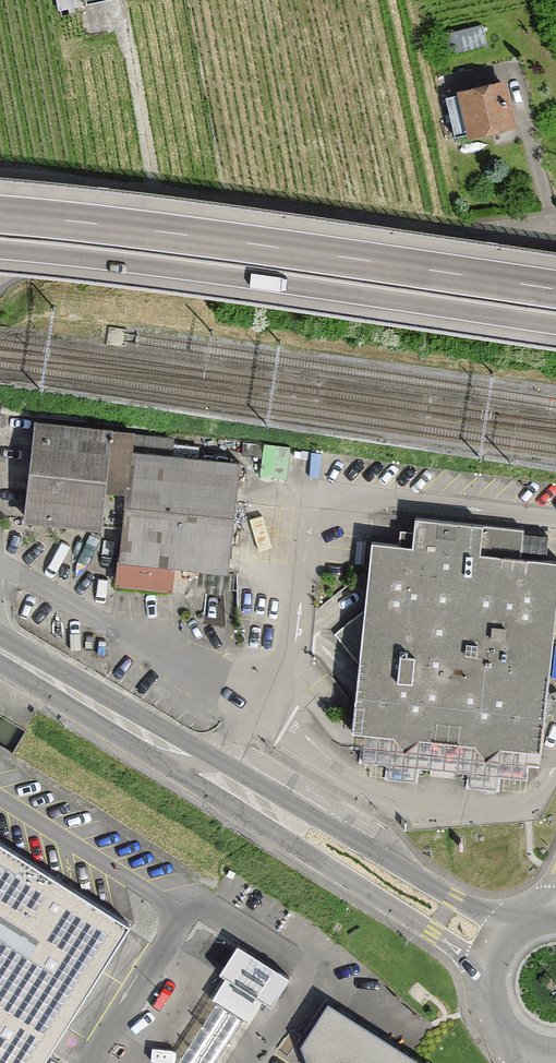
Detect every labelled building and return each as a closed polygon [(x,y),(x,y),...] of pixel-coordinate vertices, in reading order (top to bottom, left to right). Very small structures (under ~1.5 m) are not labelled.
[(514,128),(504,82),(446,94),(456,140),(514,128)] [(111,433),(36,425),(26,517),(122,528),(130,460),(108,458),(111,433)] [(122,528),(119,561),(228,572),(240,463),(197,458),(198,447),(173,445),(166,439),(111,433),(108,458),(130,460),(122,528)] [(352,732),(392,736),(404,751),(420,739),(473,745),(486,760),(501,748),(541,752),(555,613),(555,561),(521,558),(524,529),(415,518),(412,546),(372,542),(365,609),(335,634),(359,664),(352,732)] [(0,842),(0,1062),(42,1062),(130,925),(0,842)] [(289,977),(237,944),(219,973),(226,977),(212,1000),(248,1023),(262,1000),(271,1006),(289,977)] [(328,1002),(301,1045),(308,1062),(424,1062),(328,1002)]
